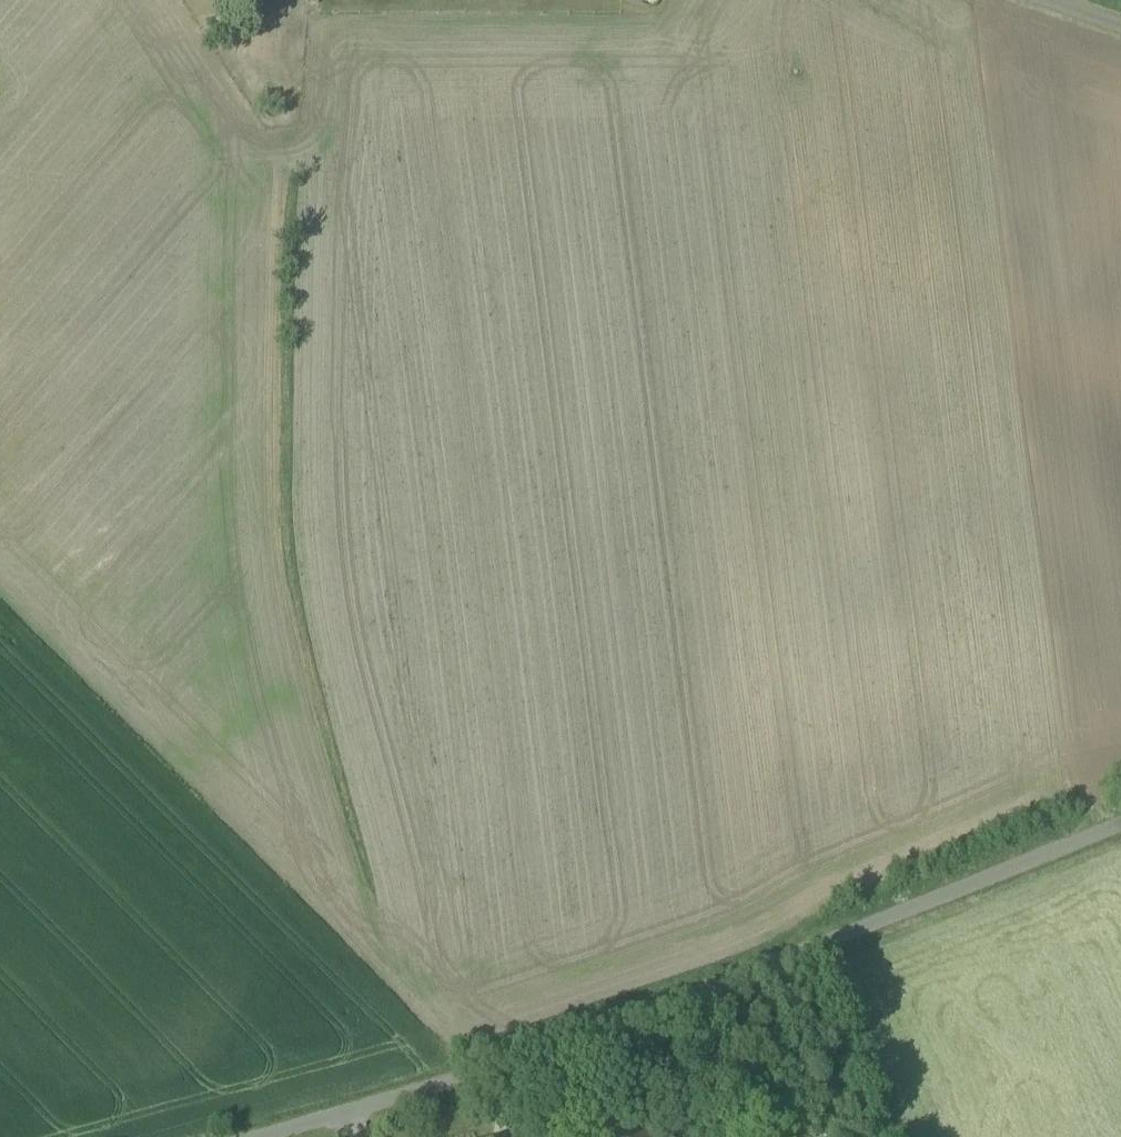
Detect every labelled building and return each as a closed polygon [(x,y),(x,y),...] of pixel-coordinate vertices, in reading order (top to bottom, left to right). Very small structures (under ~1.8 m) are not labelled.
[(635,1136),(669,1136),(638,1127),(635,1136)]
